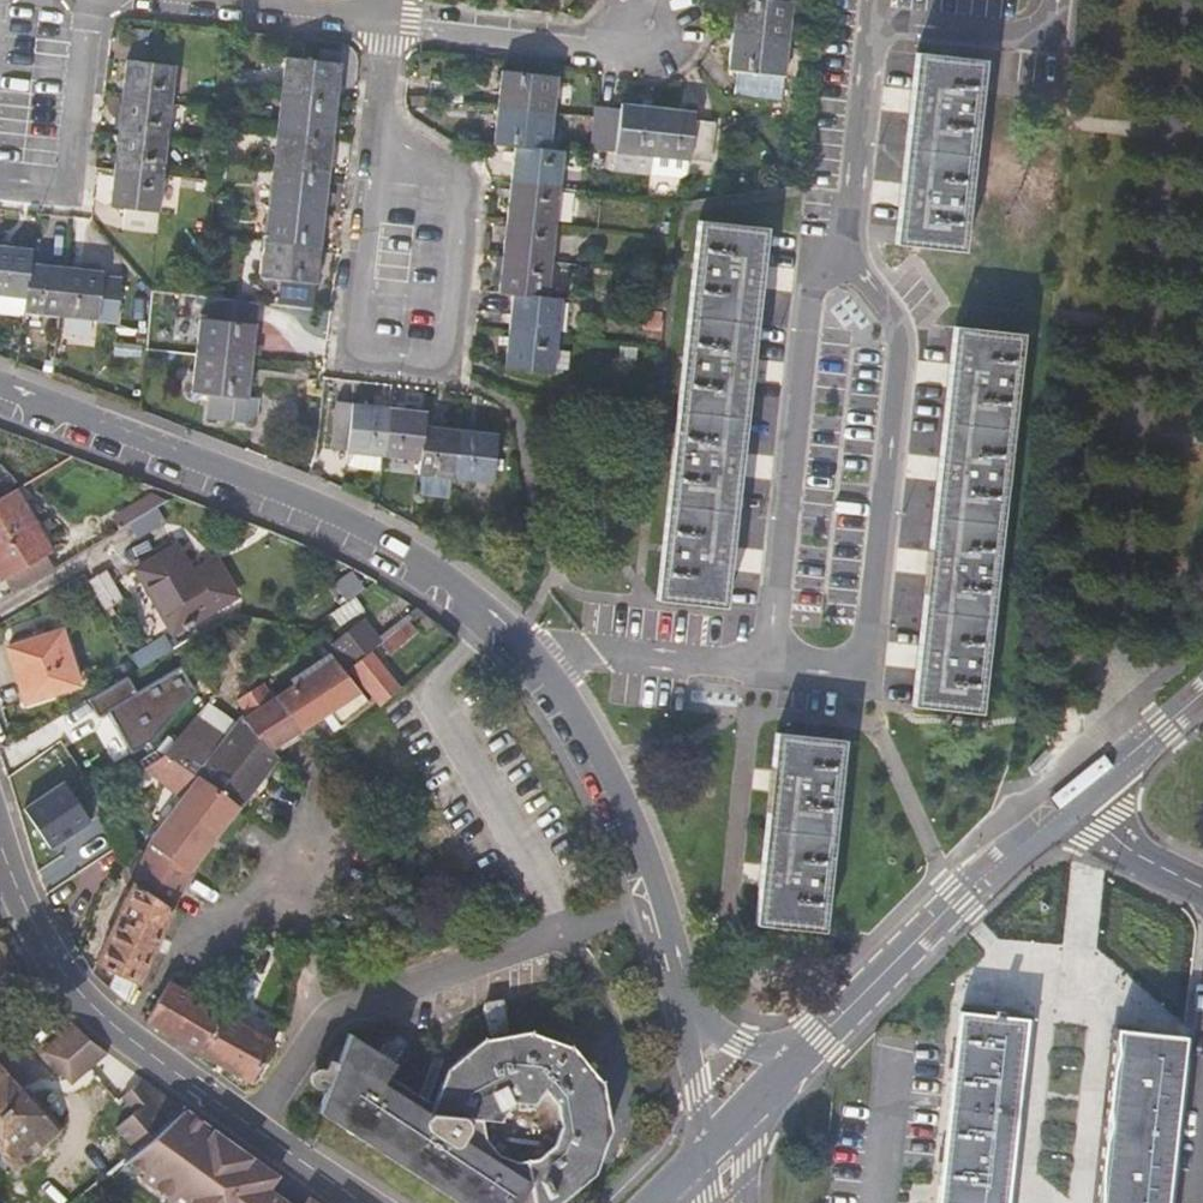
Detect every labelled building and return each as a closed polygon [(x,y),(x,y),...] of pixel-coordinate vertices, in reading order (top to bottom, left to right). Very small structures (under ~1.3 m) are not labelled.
[(714,72),(721,72),(718,98),(766,103),(778,0),(723,0),(714,72)] [(119,54),(101,196),(149,202),(166,59),(119,54)] [(330,61),(275,54),(252,235),(248,270),(262,272),(258,296),(300,301),(307,243),(330,61)] [(500,138),(484,281),(498,283),(489,357),(537,363),(538,359),(545,288),(533,287),(551,145),(534,142),(542,69),(489,62),(479,136),(500,138)] [(892,202),(886,253),(952,260),(974,72),(908,64),(902,113),(892,202)] [(601,149),(637,154),(696,160),(699,124),(680,122),(681,113),(609,105),(608,113),(581,110),(578,147),(601,149)] [(634,172),(637,154),(601,149),(600,168),(634,172)] [(695,225),(650,601),(715,608),(759,232),(695,225)] [(0,235),(0,285),(15,288),(14,300),(86,310),(105,313),(111,271),(92,268),(93,263),(20,252),(22,238),(0,235)] [(190,309),(186,343),(239,350),(243,314),(246,294),(200,288),(198,309),(190,309)] [(947,327),(904,701),(970,708),(1013,335),(947,327)] [(553,341),(540,340),(538,359),(551,360),(553,341)] [(199,384),(197,407),(243,414),(246,391),(234,389),(239,350),(186,343),(181,381),(199,384)] [(413,411),(414,398),(323,385),(316,434),(408,448),(406,459),(477,469),(483,422),(413,411)] [(122,526),(151,509),(164,501),(156,488),(115,513),(122,526)] [(0,500),(0,565),(7,577),(46,554),(24,519),(27,515),(14,492),(0,500)] [(209,560),(186,575),(170,547),(131,570),(163,623),(225,588),(209,560)] [(12,591),(54,567),(46,554),(7,577),(4,578),(12,591)] [(29,682),(18,686),(24,706),(75,689),(58,637),(46,642),(42,633),(15,642),(18,650),(29,682)] [(8,654),(18,686),(29,682),(18,650),(8,654)] [(403,690),(372,653),(353,668),(386,704),(403,690)] [(340,662),(323,671),(313,679),(338,713),(347,726),(376,703),(340,662)] [(313,679),(278,699),(305,733),(338,713),(313,679)] [(265,682),(239,699),(250,714),(276,749),(305,733),(278,699),(265,682)] [(1045,701),(1044,714),(1052,715),(1053,701),(1045,701)] [(187,736),(174,756),(202,775),(243,804),(281,755),(276,749),(250,714),(218,755),(187,736)] [(766,737),(748,924),(818,931),(835,743),(766,737)] [(151,841),(134,879),(132,885),(174,911),(193,871),(243,804),(202,775),(151,841)] [(66,788),(24,813),(48,854),(90,830),(66,788)] [(134,879),(127,866),(120,876),(128,893),(132,885),(134,879)] [(139,984),(174,911),(132,885),(128,893),(97,964),(118,974),(139,984)] [(128,1007),(139,984),(118,974),(109,992),(128,1007)] [(147,1023),(199,1053),(221,1014),(169,984),(147,1023)] [(501,1000),(505,1036),(524,1034),(521,998),(501,1000)] [(225,1006),(221,1014),(235,1022),(239,1014),(225,1006)] [(1032,1015),(967,1008),(948,1178),(945,1202),(1013,1202),(1032,1015)] [(199,1053),(251,1085),(274,1044),(235,1022),(221,1014),(199,1053)] [(339,1065),(316,1113),(319,1115),(448,1202),(557,1202),(587,1185),(610,1142),(607,1094),(602,1088),(581,1054),(536,1033),(524,1034),(505,1036),(496,1037),(461,1058),(435,1099),(391,1071),(402,1050),(357,1024),(339,1065)] [(1188,1033),(1123,1025),(1105,1202),(1169,1202),(1188,1033)] [(90,1072),(127,1098),(140,1079),(123,1067),(107,1056),(90,1042),(73,1026),(42,1051),(71,1087),(90,1072)] [(13,1175),(62,1135),(30,1096),(26,1099),(0,1069),(0,1159),(13,1175)] [(113,1134),(132,1156),(183,1111),(168,1099),(140,1079),(127,1098),(141,1108),(113,1134)] [(283,1202),(273,1196),(266,1191),(272,1182),(276,1177),(269,1172),(183,1111),(132,1156),(126,1161),(143,1173),(139,1179),(173,1202),(283,1202)] [(143,1173),(126,1161),(121,1166),(139,1179),(143,1173)]
